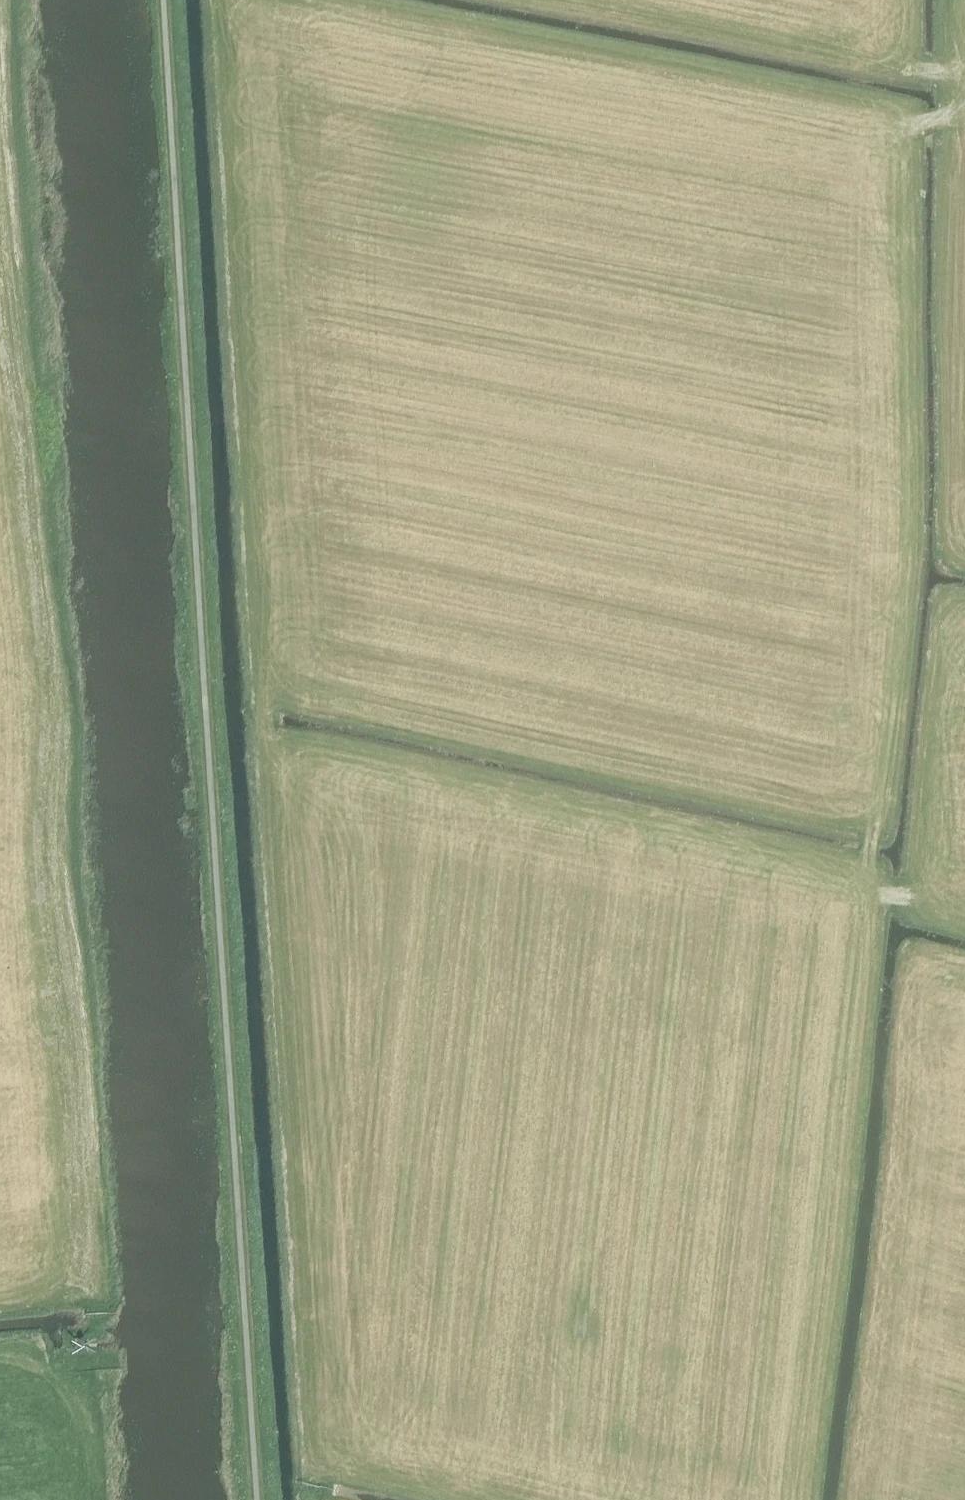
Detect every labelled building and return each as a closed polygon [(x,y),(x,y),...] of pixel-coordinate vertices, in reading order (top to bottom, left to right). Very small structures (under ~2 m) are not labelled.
[(76,1340),(76,1348),(76,1352),(88,1352),(88,1340),(76,1340)]
